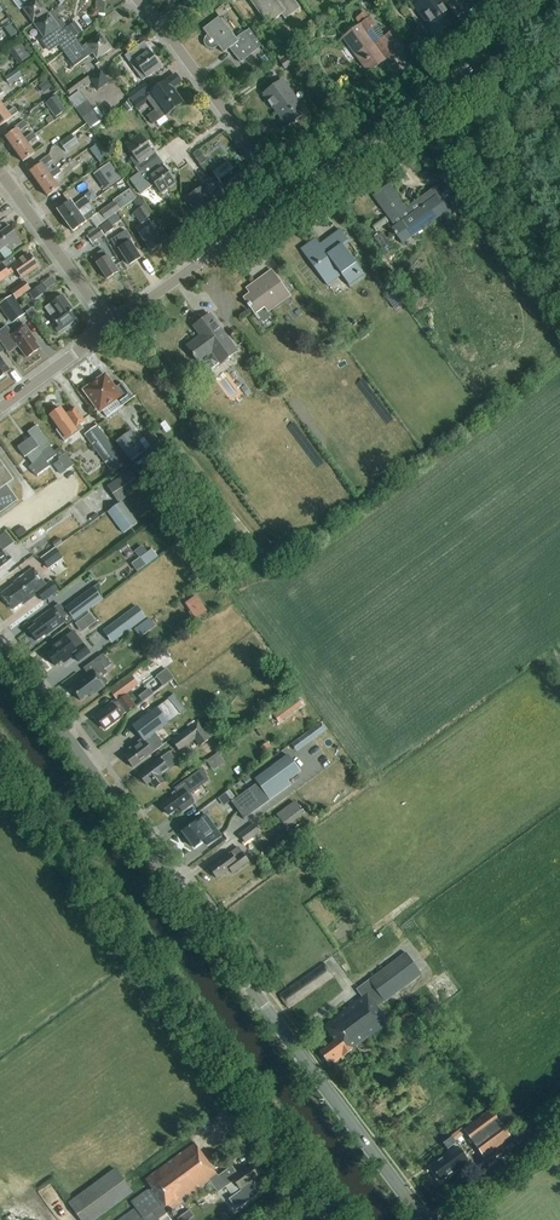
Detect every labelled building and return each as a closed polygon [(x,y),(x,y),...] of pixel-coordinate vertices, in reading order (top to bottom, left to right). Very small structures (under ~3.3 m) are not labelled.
[(20,9),(21,8),(33,24),(41,19),(40,18),(48,13),(38,0),(13,0),(20,9)] [(208,1),(214,9),(224,1),(223,0),(210,0),(208,1)] [(276,0),(249,0),(267,25),(281,14),(285,19),(300,8),(294,0),(278,0),(277,1),(276,0)] [(454,20),(446,8),(456,1),(455,0),(425,0),(414,8),(433,35),(454,20)] [(104,12),(104,1),(96,1),(95,12),(104,12)] [(63,52),(78,42),(67,27),(61,31),(48,13),(40,18),(41,19),(33,24),(44,39),(40,42),(49,53),(59,46),(63,52)] [(349,33),(343,37),(343,38),(348,45),(353,42),(361,54),(357,57),(368,72),(368,73),(395,53),(393,50),(403,44),(393,31),(384,37),(381,34),(383,32),(377,24),(375,26),(370,18),(368,19),(364,13),(358,17),(358,18),(362,23),(360,25),(356,28),(355,25),(347,30),(349,33)] [(236,39),(219,17),(203,30),(208,35),(206,37),(205,38),(205,39),(204,41),(205,44),(206,46),(208,47),(210,48),(212,49),(214,48),(217,47),(218,46),(223,53),(229,48),(240,63),(258,49),(257,49),(261,46),(249,30),(245,33),(245,32),(236,39)] [(311,21),(304,27),(309,33),(316,27),(311,21)] [(11,38),(16,34),(10,25),(4,29),(11,38)] [(78,42),(63,52),(74,67),(92,54),(97,60),(112,49),(101,34),(82,47),(78,42)] [(8,48),(18,64),(30,56),(21,40),(8,48)] [(160,68),(147,50),(149,49),(144,42),(124,56),(134,70),(138,67),(147,78),(160,68)] [(285,70),(297,61),(292,54),(280,62),(285,70)] [(16,69),(9,75),(4,78),(9,85),(21,76),(16,69)] [(97,91),(108,83),(100,72),(90,80),(97,91)] [(151,91),(145,83),(127,96),(137,110),(145,105),(144,103),(148,101),(156,112),(160,109),(164,116),(183,102),(173,89),(182,82),(175,74),(151,91)] [(287,124),(305,111),(283,81),(264,95),(277,114),(279,112),(287,124)] [(76,110),(87,102),(79,91),(68,100),(76,110)] [(65,110),(55,97),(45,104),(55,117),(65,110)] [(83,120),(94,112),(87,102),(76,110),(83,120)] [(128,112),(133,108),(128,102),(123,105),(128,112)] [(0,107),(0,126),(11,118),(18,113),(14,108),(7,113),(2,105),(0,107)] [(94,112),(83,120),(91,130),(102,122),(94,112)] [(25,142),(24,139),(18,132),(27,126),(24,121),(15,127),(16,129),(5,138),(14,150),(25,142)] [(25,142),(14,150),(23,162),(34,154),(27,144),(36,138),(32,133),(24,139),(25,142)] [(78,145),(71,135),(59,143),(66,153),(78,145)] [(140,172),(159,158),(154,152),(152,153),(139,135),(126,145),(134,156),(130,159),(140,172)] [(99,145),(90,151),(95,158),(104,152),(99,145)] [(201,165),(206,161),(199,152),(194,156),(201,165)] [(50,176),(48,174),(43,166),(52,160),(48,156),(40,162),(41,164),(30,172),(38,184),(50,176)] [(162,166),(164,165),(159,158),(140,172),(129,180),(140,196),(155,185),(161,194),(175,184),(162,166)] [(111,188),(122,180),(109,163),(98,170),(111,188)] [(209,180),(223,199),(237,190),(234,186),(240,181),(227,163),(213,173),(215,176),(209,180)] [(50,176),(38,184),(47,197),(59,188),(52,178),(60,172),(57,168),(48,174),(50,176)] [(210,209),(223,199),(209,180),(203,185),(204,186),(186,200),(196,213),(207,205),(210,209)] [(448,218),(461,209),(442,183),(406,210),(388,185),(374,196),(396,227),(392,229),(402,243),(422,228),(424,230),(427,228),(426,226),(444,212),(448,218)] [(89,204),(65,221),(73,232),(86,223),(85,223),(90,220),(96,229),(107,222),(106,221),(135,200),(128,190),(113,201),(113,203),(96,215),(93,210),(89,204)] [(65,221),(89,204),(85,198),(74,206),(70,201),(57,210),(65,221)] [(148,228),(144,222),(153,216),(145,205),(132,214),(140,224),(135,227),(139,234),(150,252),(161,245),(150,227),(148,228)] [(0,225),(0,250),(1,251),(6,246),(10,252),(21,244),(9,227),(4,231),(0,225)] [(92,245),(104,236),(98,228),(86,237),(92,245)] [(341,232),(349,243),(353,240),(346,229),(341,232)] [(185,238),(179,230),(171,236),(177,244),(185,238)] [(343,247),(349,243),(341,232),(340,230),(319,244),(315,239),(300,249),(327,286),(341,275),(349,286),(364,275),(343,247)] [(129,265),(140,258),(130,242),(130,239),(126,231),(110,241),(115,248),(119,249),(129,265)] [(107,256),(103,250),(97,253),(101,260),(96,263),(107,280),(118,272),(107,256)] [(29,255),(20,261),(19,259),(17,261),(14,255),(0,265),(0,282),(16,271),(21,279),(38,267),(29,255)] [(268,312),(290,296),(271,271),(246,289),(250,294),(243,298),(255,314),(264,307),(268,312)] [(15,301),(30,291),(24,282),(9,292),(15,301)] [(46,293),(41,285),(29,294),(34,301),(46,293)] [(58,335),(75,322),(74,321),(76,320),(71,313),(74,311),(62,295),(44,309),(51,317),(56,324),(52,326),(58,335)] [(18,320),(24,315),(11,297),(5,301),(18,320)] [(237,351),(210,315),(193,327),(200,336),(186,346),(199,363),(203,370),(206,371),(208,371),(210,370),(237,351)] [(39,349),(35,343),(36,341),(24,325),(8,337),(14,345),(16,344),(26,358),(39,349)] [(9,371),(0,358),(0,378),(9,371)] [(93,405),(95,404),(99,410),(115,399),(120,407),(132,398),(122,384),(114,389),(105,376),(85,391),(90,397),(88,398),(93,405)] [(84,421),(74,407),(64,415),(60,409),(50,416),(61,431),(66,440),(76,433),(74,429),(84,421)] [(113,474),(125,465),(97,426),(84,435),(113,474)] [(46,463),(56,456),(53,452),(35,427),(27,433),(31,438),(17,448),(24,458),(26,456),(32,465),(29,468),(36,476),(49,467),(46,463)] [(131,461),(144,452),(130,432),(116,442),(131,461)] [(59,447),(53,452),(56,456),(58,459),(65,454),(59,447)] [(66,472),(74,466),(65,454),(58,459),(57,460),(66,472)] [(17,501),(6,486),(13,481),(0,463),(0,513),(17,501)] [(152,467),(140,470),(149,484),(156,482),(152,467)] [(130,471),(107,487),(117,503),(141,487),(130,471)] [(214,506),(221,500),(209,483),(201,489),(214,506)] [(123,534),(137,524),(121,502),(107,513),(123,534)] [(23,527),(15,533),(19,539),(27,533),(23,527)] [(121,554),(129,548),(125,543),(117,548),(121,554)] [(150,548),(146,551),(140,545),(133,551),(146,566),(157,556),(150,548)] [(48,570),(63,559),(55,548),(40,559),(48,570)] [(45,586),(38,576),(33,568),(12,584),(13,586),(1,595),(13,610),(22,604),(23,605),(38,594),(44,602),(58,592),(50,582),(45,586)] [(38,624),(28,631),(36,642),(45,636),(47,636),(65,622),(66,624),(73,619),(74,621),(87,611),(102,599),(94,588),(77,600),(66,609),(64,611),(59,604),(54,608),(36,621),(38,624)] [(196,594),(184,602),(195,618),(207,610),(196,594)] [(121,637),(146,618),(136,606),(111,625),(121,637)] [(90,626),(84,617),(73,625),(79,634),(90,626)] [(54,649),(46,655),(55,667),(65,659),(66,662),(73,656),(78,662),(89,653),(77,637),(73,631),(65,637),(52,647),(54,649)] [(103,679),(102,678),(107,674),(104,670),(110,665),(102,654),(83,669),(87,675),(78,682),(79,684),(71,689),(80,701),(88,695),(90,698),(107,685),(107,682),(105,679),(103,679)] [(163,687),(173,679),(166,669),(156,677),(163,687)] [(117,701),(138,685),(131,675),(110,691),(117,701)] [(142,703),(153,694),(149,689),(138,697),(142,703)] [(135,706),(127,695),(115,703),(114,702),(102,711),(103,712),(96,718),(104,729),(135,706)] [(278,722),(286,716),(301,705),(295,697),(272,714),(278,722)] [(131,752),(124,757),(133,769),(153,753),(163,745),(155,734),(167,724),(179,715),(168,699),(155,709),(132,726),(142,739),(129,749),(131,752)] [(200,747),(211,739),(198,722),(171,742),(179,752),(195,739),(200,747)] [(326,731),(320,723),(308,732),(313,740),(326,731)] [(269,744),(262,749),(266,754),(273,749),(269,744)] [(176,763),(169,753),(161,759),(160,758),(145,769),(146,771),(139,776),(146,785),(150,782),(155,789),(164,782),(160,777),(169,770),(168,769),(176,763)] [(212,766),(222,759),(218,753),(208,760),(212,766)] [(300,772),(288,756),(255,780),(258,784),(232,802),(244,819),(290,785),(287,782),(300,772)] [(251,780),(248,776),(242,780),(245,785),(251,780)] [(172,798),(161,806),(168,815),(176,810),(177,812),(191,801),(187,796),(182,789),(181,788),(170,797),(172,798)] [(217,795),(212,789),(207,792),(212,799),(217,795)] [(231,802),(236,799),(230,792),(226,795),(231,802)] [(285,828),(303,815),(294,802),(276,815),(285,828)] [(222,836),(206,814),(181,833),(193,850),(204,842),(208,847),(222,836)] [(245,844),(260,833),(253,824),(239,835),(245,844)] [(248,862),(238,848),(230,854),(229,852),(216,861),(217,863),(209,869),(217,879),(229,870),(232,874),(248,862)] [(334,1064),(388,1023),(376,1007),(420,974),(405,953),(355,990),(361,998),(323,1027),(334,1041),(319,1052),(327,1063),(331,1060),(334,1064)] [(288,1009),(333,978),(323,963),(278,994),(288,1009)] [(397,1026),(410,1016),(406,1010),(392,1020),(397,1026)] [(367,1054),(362,1058),(367,1064),(371,1061),(367,1054)] [(483,1158),(510,1137),(490,1110),(463,1131),(466,1134),(483,1158)] [(466,1134),(463,1131),(461,1129),(452,1136),(456,1141),(466,1134)] [(447,1150),(456,1143),(451,1137),(443,1144),(447,1150)] [(118,1219),(170,1219),(165,1212),(167,1210),(168,1212),(210,1182),(217,1193),(225,1188),(233,1182),(239,1191),(228,1199),(236,1210),(258,1194),(251,1183),(259,1177),(249,1164),(236,1173),(231,1166),(217,1176),(194,1143),(144,1179),(151,1190),(149,1192),(147,1190),(130,1202),(134,1208),(118,1219)] [(441,1160),(431,1167),(436,1173),(435,1176),(437,1179),(440,1179),(441,1180),(442,1182),(452,1174),(453,1175),(458,1172),(457,1171),(467,1164),(456,1149),(446,1156),(445,1155),(440,1159),(441,1160)] [(132,1192),(115,1169),(68,1204),(80,1219),(95,1219),(132,1192)] [(189,1211),(177,1219),(190,1219),(194,1217),(189,1211)]
